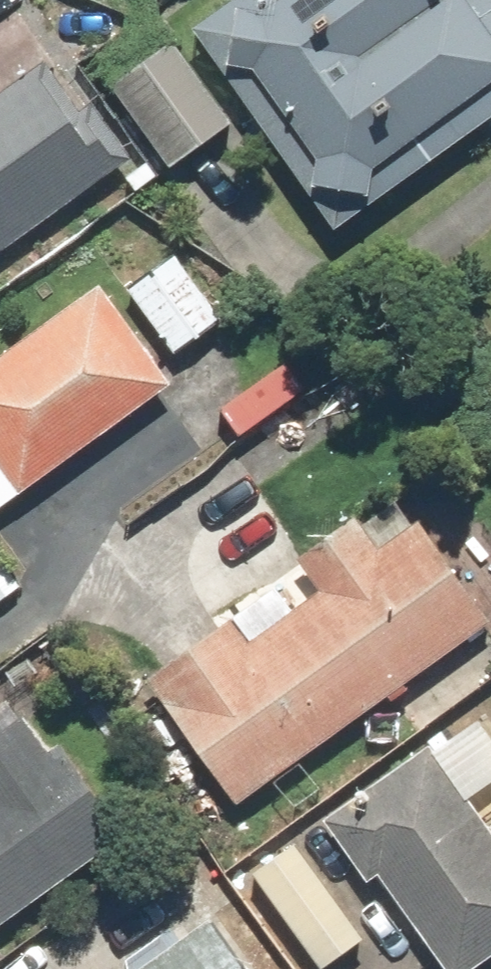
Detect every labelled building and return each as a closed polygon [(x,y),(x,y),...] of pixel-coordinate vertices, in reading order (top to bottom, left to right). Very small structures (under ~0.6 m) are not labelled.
[(194,28),(337,232),(490,124),(490,0),(235,0),(194,28)] [(175,38),(110,84),(170,169),(235,123),(175,38)] [(134,159),(93,102),(80,112),(44,63),(0,94),(0,255),(134,159)] [(174,254),(128,288),(178,357),(224,324),(174,254)] [(0,353),(0,462),(24,494),(177,379),(101,277),(0,353)] [(236,624),(150,685),(236,805),(489,626),(414,520),(379,545),(356,513),(291,560),(318,597),(250,644),(236,624)] [(128,831),(36,708),(0,735),(0,927),(128,831)] [(375,870),(449,968),(473,968),(490,955),(490,836),(427,751),(326,826),(365,877),(375,870)] [(296,844),(253,876),(321,968),(364,937),(296,844)] [(143,968),(245,968),(210,921),(143,968)]
